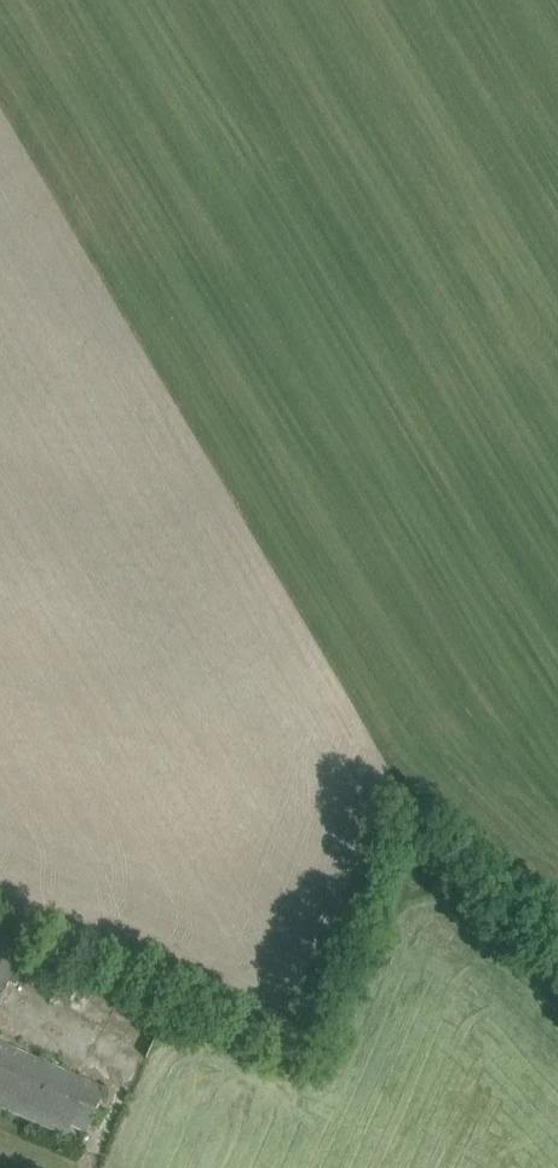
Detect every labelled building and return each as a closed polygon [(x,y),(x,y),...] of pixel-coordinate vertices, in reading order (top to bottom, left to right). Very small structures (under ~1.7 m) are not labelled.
[(0,951),(0,998),(18,959),(0,951)] [(68,1137),(73,1125),(87,1132),(106,1089),(0,1043),(0,1107),(68,1137)]
